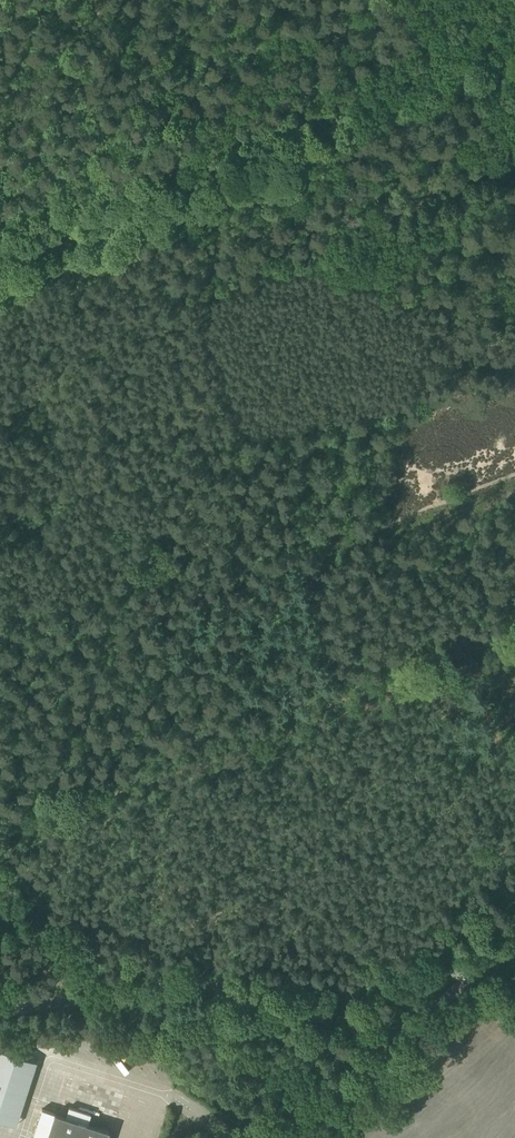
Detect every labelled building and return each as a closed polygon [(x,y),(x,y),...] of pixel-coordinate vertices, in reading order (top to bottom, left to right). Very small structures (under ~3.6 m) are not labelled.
[(36,1057),(0,1048),(0,1117),(19,1122),(36,1057)] [(65,1082),(96,1091),(98,1085),(67,1076),(65,1082)] [(110,1130),(54,1112),(46,1137),(107,1137),(110,1130)]
